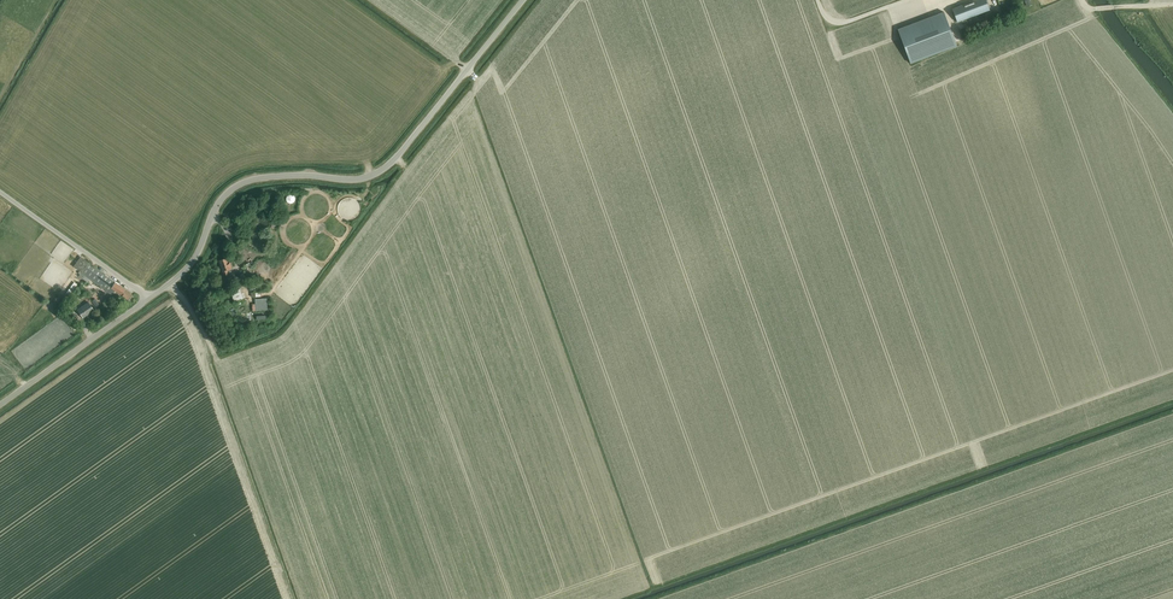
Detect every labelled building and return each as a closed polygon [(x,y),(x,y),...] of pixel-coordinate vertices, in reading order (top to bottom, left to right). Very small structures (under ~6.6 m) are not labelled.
[(990,10),(986,0),(975,0),(952,9),(957,22),(990,10)] [(944,12),(897,29),(910,63),(956,46),(944,12)] [(227,269),(232,267),(231,265),(231,264),(230,261),(229,262),(228,257),(219,260),(223,270),(225,275),(229,274),(227,269)] [(89,279),(98,285),(115,297),(118,292),(128,300),(132,294),(105,275),(88,262),(78,276),(87,282),(89,279)] [(234,301),(244,298),(239,286),(230,289),(234,301)] [(79,291),(72,300),(74,302),(81,293),(79,291)] [(216,303),(222,300),(230,297),(228,292),(213,298),(216,303)] [(70,310),(74,307),(70,301),(65,305),(68,309),(69,308),(70,310)] [(83,318),(94,310),(88,302),(77,309),(83,318)]
